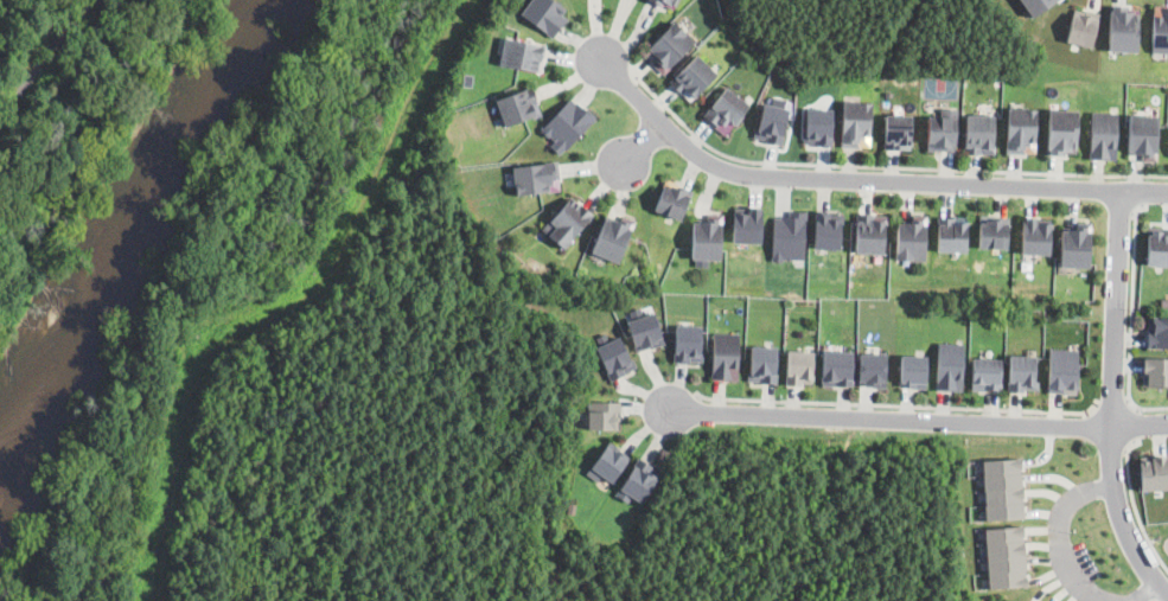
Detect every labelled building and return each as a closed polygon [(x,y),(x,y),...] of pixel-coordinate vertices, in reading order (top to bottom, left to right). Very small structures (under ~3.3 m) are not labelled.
[(522,13),(531,0),(556,0),(567,8),(562,14),(568,19),(562,26),(562,25),(553,37),(522,13)] [(662,6),(650,0),(678,0),(674,8),(664,2),(662,6)] [(1022,5),(1019,0),(1053,0),(1030,17),(1026,11),(1028,8),(1025,2),(1022,5)] [(1140,8),(1137,51),(1108,50),(1110,4),(1128,5),(1128,8),(1140,8)] [(1155,6),(1167,6),(1167,53),(1154,52),(1155,6)] [(1074,8),(1086,12),(1086,9),(1100,13),(1091,46),(1086,45),(1086,46),(1083,45),(1083,44),(1067,40),(1074,8)] [(664,75),(652,63),(657,58),(647,49),(675,20),(696,41),(664,75)] [(541,72),(500,64),(506,36),(547,44),(541,72)] [(698,53),(702,57),(703,56),(706,59),(706,60),(710,65),(711,64),(717,70),(715,71),(717,75),(690,102),(670,83),(698,53)] [(506,128),(496,98),(531,85),(542,115),(506,128)] [(746,116),(738,127),(735,124),(726,136),(706,120),(708,117),(703,114),(726,85),(751,106),(743,115),(746,116)] [(764,102),(758,128),(754,128),(752,138),(783,143),(789,109),(784,108),(785,98),(773,96),(772,103),(764,102)] [(541,130),(570,97),(596,119),(561,156),(550,146),(554,141),(541,130)] [(860,103),(870,103),(872,146),(841,147),(841,101),(860,101),(860,103)] [(1028,104),(1030,108),(1036,108),(1036,141),(1036,153),(1025,152),(1025,154),(1006,153),(1006,140),(1008,140),(1009,108),(1023,108),(1026,104),(1028,104)] [(805,107),(804,143),(831,145),(832,109),(805,107)] [(958,109),(956,151),(927,149),(928,116),(942,116),(942,108),(958,109)] [(1078,110),(1077,153),(1066,153),(1066,155),(1047,154),(1047,148),(1048,148),(1049,109),(1078,110)] [(1118,113),(1117,160),(1090,159),(1091,111),(1118,113)] [(904,114),(902,115),(913,116),(911,149),(901,148),(900,151),(885,149),(887,115),(894,115),(894,113),(904,114)] [(996,148),(995,153),(982,153),(982,154),(965,153),(966,114),(996,115),(995,148),(996,148)] [(1157,160),(1142,160),(1142,154),(1129,154),(1130,115),(1159,115),(1157,160)] [(560,190),(517,196),(513,167),(559,161),(561,178),(559,179),(560,190)] [(694,191),(681,220),(653,209),(668,177),(681,183),(679,184),(694,191)] [(593,216),(564,248),(543,229),(572,197),(593,216)] [(765,209),(762,241),(733,241),(735,209),(765,209)] [(828,211),(828,212),(832,212),(832,213),(844,213),(844,223),(842,223),(841,249),(831,249),(815,248),(816,222),(815,222),(815,211),(819,211),(828,211)] [(888,215),(888,225),(885,225),(885,254),(883,254),(883,255),(875,255),(875,252),(867,252),(867,255),(862,254),(862,252),(857,252),(857,212),(875,213),(875,215),(888,215)] [(723,213),(723,260),(694,258),(694,219),(708,219),(708,213),(723,213)] [(637,220),(619,263),(592,251),(607,215),(620,220),(623,215),(637,220)] [(926,215),(925,262),(912,262),(912,260),(898,260),(899,220),(913,220),(913,215),(926,215)] [(969,216),(968,252),(938,251),(939,216),(955,216),(955,215),(969,216)] [(1009,249),(979,248),(981,215),(995,215),(995,216),(1010,217),(1009,249)] [(805,217),(804,257),(783,257),(783,258),(781,258),(781,260),(774,260),(774,258),(773,258),(774,218),(794,218),(794,216),(805,217)] [(1052,219),(1051,255),(1021,254),(1023,216),(1039,217),(1039,218),(1052,219)] [(1092,222),(1091,268),(1061,267),(1062,226),(1078,226),(1078,222),(1092,222)] [(1161,228),(1167,228),(1167,265),(1148,264),(1149,235),(1148,235),(1148,225),(1162,226),(1161,228)] [(640,307),(644,315),(655,312),(665,344),(650,349),(650,347),(637,351),(634,345),(636,344),(627,321),(632,319),(630,311),(640,307)] [(1153,317),(1167,317),(1167,348),(1147,347),(1147,345),(1148,345),(1149,317),(1153,317)] [(701,352),(703,352),(703,362),(690,360),(690,362),(685,362),(685,363),(674,362),(676,325),(702,326),(701,352)] [(606,333),(609,340),(620,335),(631,359),(633,358),(637,366),(625,372),(625,373),(611,381),(607,372),(607,371),(596,347),(600,345),(596,337),(606,333)] [(739,333),(738,379),(711,379),(713,333),(739,333)] [(964,344),(962,390),(936,390),(936,381),(937,381),(939,343),(964,344)] [(777,346),(776,375),(777,375),(777,383),(761,383),(761,381),(747,381),(748,371),(751,371),(752,345),(777,346)] [(1079,383),(1078,389),(1077,389),(1077,395),(1048,391),(1049,388),(1047,388),(1051,349),(1079,350),(1078,383),(1079,383)] [(812,376),(813,376),(813,379),(812,379),(812,383),(803,383),(802,385),(786,384),(789,350),(813,351),(812,376)] [(854,352),(853,386),(822,385),(822,381),(822,376),(823,350),(854,352)] [(885,352),(887,354),(886,379),(887,379),(887,382),(885,382),(885,388),(873,388),(873,385),(860,385),(861,353),(866,353),(866,352),(877,353),(879,352),(885,352)] [(927,356),(926,388),(914,388),(914,386),(900,385),(900,381),(901,381),(901,354),(927,356)] [(1039,381),(1039,390),(1023,389),(1023,392),(1008,391),(1008,382),(1009,382),(1010,354),(1036,356),(1035,381),(1039,381)] [(1145,357),(1167,358),(1167,386),(1143,384),(1144,359),(1145,359),(1145,357)] [(1001,389),(984,389),(984,390),(971,390),(972,358),(1002,359),(1001,389)] [(589,401),(589,429),(618,428),(618,411),(620,411),(621,401),(589,401)] [(631,458),(612,482),(601,474),(596,481),(586,473),(609,441),(631,458)] [(985,458),(987,472),(1022,469),(1022,455),(985,458)] [(663,474),(658,481),(657,480),(642,503),(632,495),(628,501),(615,493),(634,466),(633,465),(639,456),(652,466),(652,467),(663,474)] [(1167,489),(1167,456),(1140,456),(1140,490),(1167,489)] [(985,487),(985,473),(987,472),(1022,469),(1023,485),(985,487)] [(985,487),(987,503),(1025,499),(1023,485),(985,487)] [(987,503),(988,518),(1026,514),(1025,499),(987,503)] [(576,504),(575,514),(568,512),(569,503),(576,504)] [(1026,538),(1026,524),(987,526),(987,542),(1026,538)] [(987,542),(988,557),(1027,554),(1026,538),(987,542)] [(988,557),(989,571),(1028,569),(1027,554),(988,557)] [(989,571),(990,586),(1029,583),(1028,569),(989,571)]
